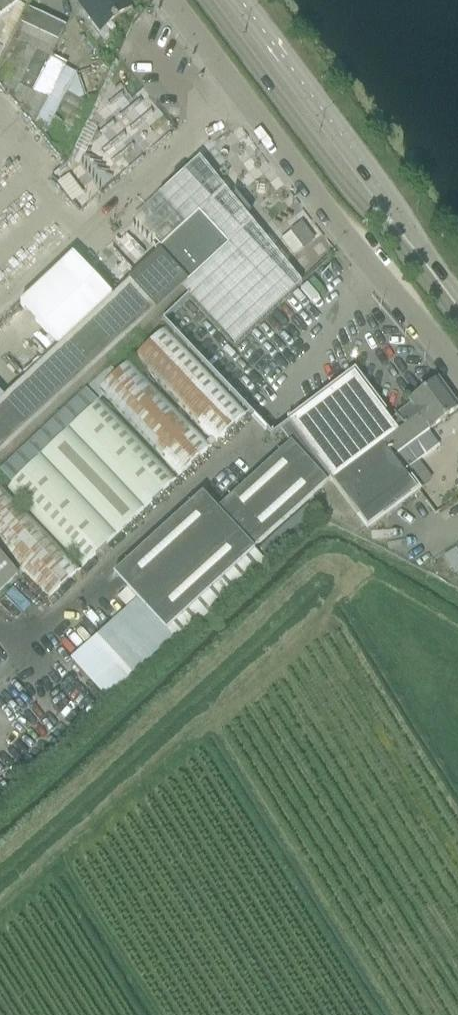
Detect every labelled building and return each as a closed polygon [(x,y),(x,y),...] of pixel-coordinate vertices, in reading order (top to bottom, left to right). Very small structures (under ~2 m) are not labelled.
[(21,0),(0,0),(0,16),(21,0)] [(83,11),(89,6),(100,20),(90,27),(102,42),(117,31),(111,24),(131,9),(125,0),(75,0),(83,11)] [(0,67),(0,77),(4,79),(1,84),(36,125),(47,131),(56,113),(46,108),(68,65),(68,64),(53,57),(67,28),(29,10),(15,40),(14,40),(0,67)] [(0,403),(0,455),(180,287),(235,346),(301,284),(198,159),(133,220),(161,252),(133,278),(133,279),(112,299),(72,257),(19,307),(58,349),(0,403)] [(288,254),(313,242),(304,223),(279,235),(288,254)] [(136,357),(218,443),(246,416),(165,329),(136,357)] [(102,388),(184,474),(212,447),(155,387),(158,384),(148,374),(145,377),(130,361),(102,388)] [(253,550),(328,482),(364,531),(368,528),(417,491),(408,480),(403,473),(392,459),(380,443),(395,432),(388,423),(352,375),(336,386),(291,420),(278,429),(290,445),(218,511),(203,495),(115,576),(167,631),(178,644),(265,564),(254,552),(253,550)] [(430,430),(457,410),(437,381),(408,402),(411,406),(389,422),(388,423),(395,432),(380,443),(392,459),(403,473),(438,446),(427,432),(430,430)] [(10,487),(85,567),(177,481),(101,401),(10,487)] [(51,599),(81,571),(0,487),(0,546),(51,599)] [(452,574),(457,571),(457,555),(455,549),(442,556),(452,574)] [(20,576),(0,555),(0,594),(20,576)]
